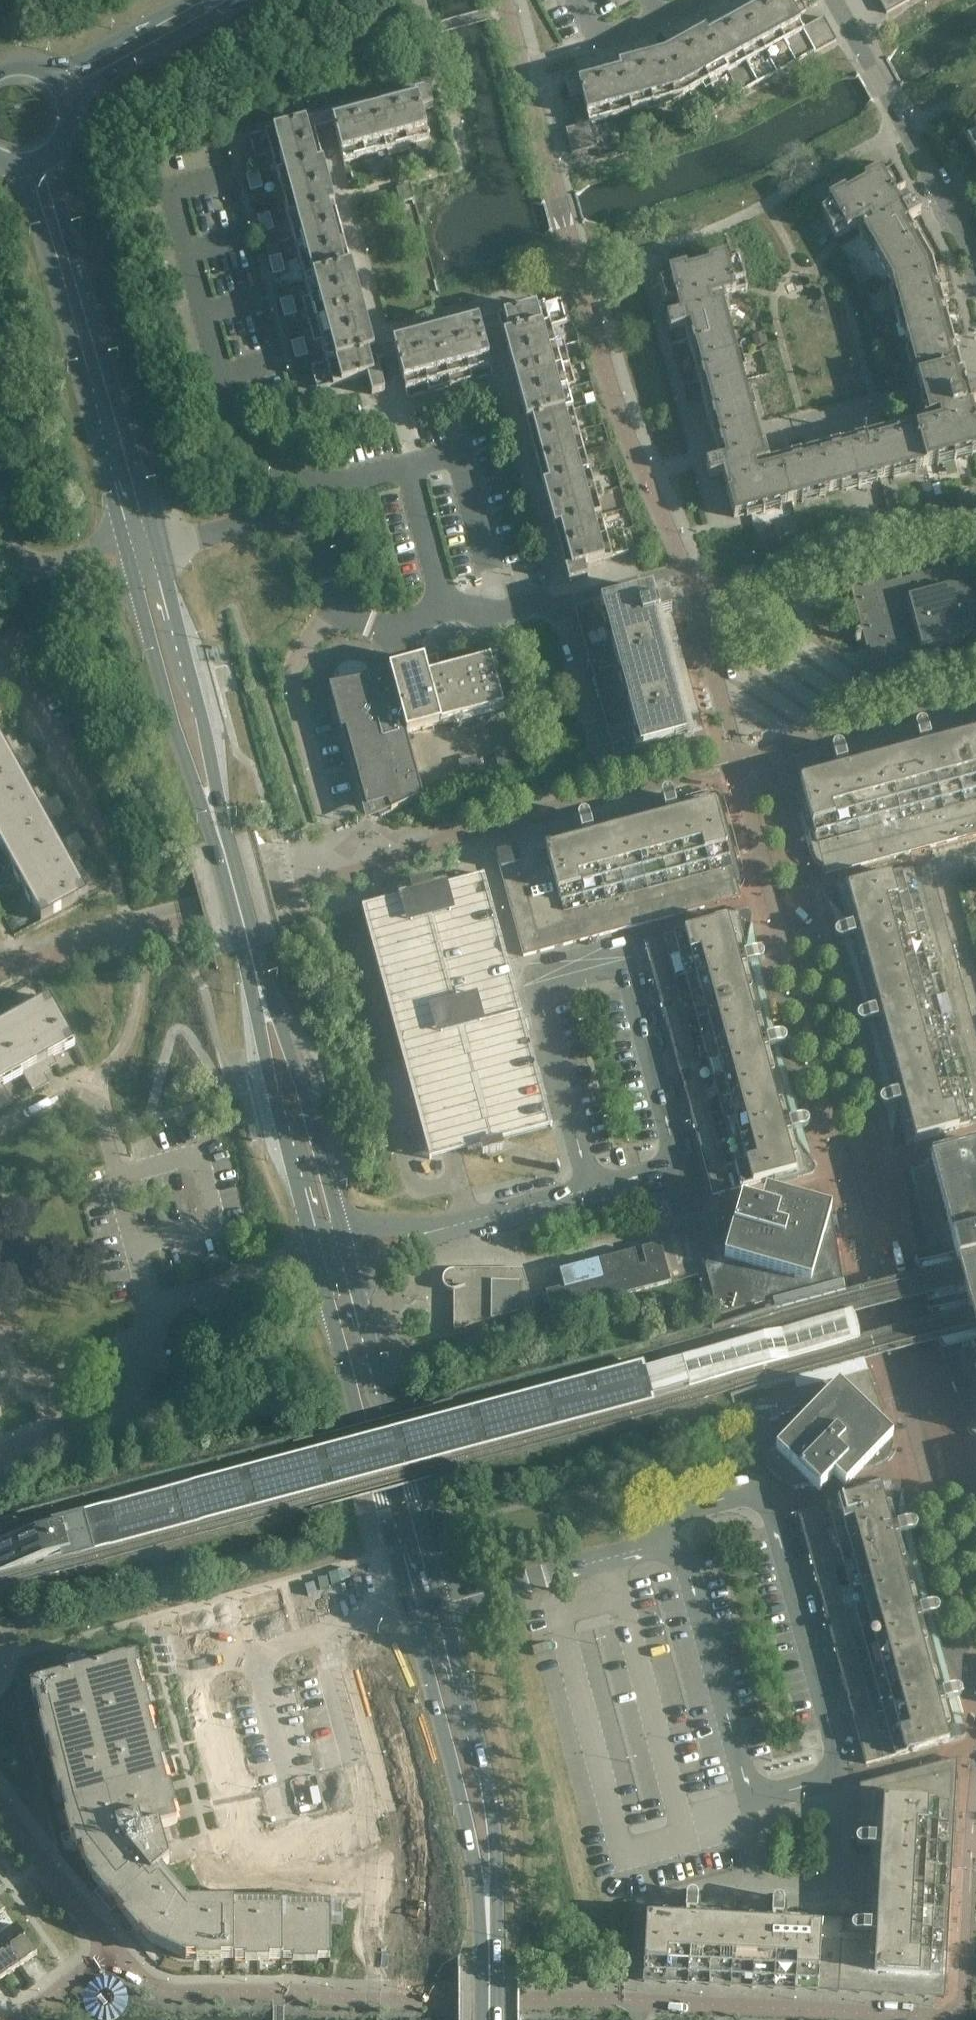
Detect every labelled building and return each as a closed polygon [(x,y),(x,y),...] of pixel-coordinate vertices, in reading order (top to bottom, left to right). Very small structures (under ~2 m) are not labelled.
[(813,53),(814,54),(837,41),(824,18),(803,29),(796,17),(806,12),(800,0),(763,0),(664,54),(565,81),(577,127),(566,130),(572,154),(597,147),(591,124),(682,100),(689,96),(700,117),(702,116),(702,115),(813,53)] [(887,14),(910,1),(909,0),(879,0),(887,14)] [(429,139),(422,112),(433,109),(428,90),(331,116),(344,162),(429,139)] [(374,351),(312,121),(249,138),(255,161),(272,156),(327,364),(311,368),(317,391),(367,377),(372,395),(384,392),(384,393),(385,393),(381,378),(388,376),(386,370),(388,369),(382,349),(374,351)] [(963,134),(975,157),(975,126),(963,134)] [(756,424),(751,406),(754,405),(750,391),(747,392),(723,303),(727,302),(725,296),(748,290),(738,253),(708,261),(709,265),(688,271),(687,267),(657,275),(667,312),(673,310),(675,316),(667,319),(670,332),(690,327),(693,341),(688,343),(691,356),(697,355),(707,392),(701,394),(713,435),(718,434),(722,450),(725,459),(706,465),(710,478),(723,475),(734,518),(846,488),(847,492),(849,491),(873,485),(872,481),(975,453),(975,425),(971,408),(975,407),(975,392),(962,396),(959,388),(955,370),(960,369),(952,337),(946,338),(945,333),(941,319),(947,318),(938,284),(932,285),(927,266),(918,250),(923,247),(916,234),(911,237),(904,225),(921,215),(914,203),(906,207),(903,201),(909,198),(890,165),(864,179),(866,183),(846,194),(844,190),(817,205),(836,239),(856,228),(860,235),(864,233),(891,281),(909,350),(906,351),(910,365),(913,364),(922,398),(924,406),(921,407),(924,418),(924,419),(924,421),(930,419),(932,425),(901,434),(899,427),(886,430),(886,431),(808,451),(794,454),(796,462),(766,470),(764,464),(770,462),(769,460),(766,449),(762,449),(760,440),(756,424)] [(261,180),(258,172),(246,175),(248,184),(261,180)] [(263,189),(261,180),(248,184),(251,192),(263,189)] [(413,200),(409,186),(397,189),(401,204),(413,200)] [(272,222),(270,214),(257,217),(260,225),(272,222)] [(274,230),(272,222),(260,225),(262,234),(274,230)] [(283,264),(281,256),(269,259),(271,268),(283,264)] [(285,273),(283,264),(271,268),(273,276),(285,273)] [(295,306),(292,298),(280,301),(282,310),(295,306)] [(606,536),(579,432),(551,328),(567,324),(561,301),(498,318),(569,582),(588,577),(585,566),(629,554),(623,531),(606,536)] [(297,315),(295,306),(282,310),(284,318),(297,315)] [(493,378),(479,323),(393,346),(408,401),(493,378)] [(306,348),(304,340),(291,343),(293,351),(306,348)] [(308,356),(306,348),(293,351),(296,360),(308,356)] [(975,576),(972,574),(969,573),(966,571),(961,570),(959,570),(956,569),(952,569),(947,569),(942,569),(939,570),(886,584),(881,568),(847,577),(866,648),(872,646),(876,662),(859,666),(858,667),(857,668),(856,669),(855,670),(854,671),(854,672),(853,673),(853,674),(853,675),(853,677),(854,679),(855,680),(856,681),(857,683),(859,684),(860,684),(862,684),(865,684),(939,664),(934,647),(957,641),(961,640),(963,639),(965,638),(967,636),(970,634),(972,632),(975,635),(975,577),(975,576)] [(692,737),(660,617),(671,614),(668,602),(665,603),(660,587),(575,610),(615,757),(692,737)] [(504,709),(490,660),(441,673),(437,657),(390,670),(391,675),(407,735),(504,709)] [(423,798),(407,735),(391,675),(384,676),(329,686),(341,730),(345,729),(367,809),(374,806),(375,807),(380,817),(391,812),(391,813),(423,798)] [(10,709),(1,692),(0,692),(0,714),(10,709)] [(812,779),(813,785),(802,788),(800,790),(798,793),(798,797),(814,856),(816,860),(819,863),(823,866),(826,876),(975,835),(975,735),(812,779)] [(38,761),(29,744),(17,751),(10,736),(2,740),(0,736),(0,794),(24,781),(19,771),(38,761)] [(67,812),(58,796),(46,802),(38,788),(31,792),(24,781),(0,794),(0,846),(7,859),(54,833),(48,823),(67,812)] [(741,877),(740,875),(720,799),(719,798),(719,797),(718,796),(717,795),(716,795),(714,794),(713,794),(712,795),(496,853),(524,957),(741,899),(738,888),(739,887),(740,885),(740,884),(741,882),(741,880),(741,878),(741,877)] [(88,896),(76,874),(83,869),(75,855),(87,849),(78,832),(59,843),(54,833),(7,859),(42,921),(88,896)] [(962,983),(930,866),(874,881),(872,877),(874,876),(873,875),(846,882),(846,884),(828,889),(826,889),(825,890),(825,891),(824,893),(824,894),(824,895),(824,896),(825,897),(840,914),(846,922),(898,1113),(896,1122),(892,1145),(892,1146),(892,1147),(892,1148),(893,1148),(893,1149),(894,1150),(895,1150),(896,1151),(898,1151),(917,1146),(917,1147),(944,1140),(944,1138),(943,1138),(942,1134),(968,1127),(971,1126),(974,1124),(975,1123),(975,1035),(962,983)] [(552,1127),(522,1014),(484,875),(362,908),(430,1160),(552,1127)] [(798,1144),(746,949),(747,940),(752,915),(751,914),(751,913),(751,912),(749,911),(748,911),(747,911),(746,911),(727,916),(726,915),(699,922),(699,924),(701,923),(702,928),(645,943),(700,1146),(713,1196),(774,1179),(775,1183),(774,1184),(774,1185),(798,1179),(797,1178),(812,1174),(813,1173),(814,1172),(814,1171),(815,1170),(815,1169),(815,1168),(814,1167),(801,1148),(798,1144)] [(74,1046),(75,1045),(50,998),(0,1026),(0,1057),(12,1080),(22,1074),(33,1093),(50,1084),(43,1072),(57,1064),(53,1057),(74,1046)] [(0,1057),(0,1112),(13,1104),(3,1085),(12,1080),(0,1057)] [(931,1160),(931,1161),(909,1167),(908,1168),(906,1169),(905,1171),(904,1173),(903,1174),(903,1175),(903,1177),(903,1178),(920,1272),(938,1341),(970,1430),(972,1432),(973,1434),(975,1435),(975,1436),(975,1148),(931,1160)] [(892,1439),(859,1350),(859,1338),(859,1337),(858,1331),(856,1322),(853,1315),(847,1305),(843,1283),(842,1282),(831,1212),(829,1206),(824,1201),(817,1197),(811,1196),(792,1200),(765,1193),(761,1208),(742,1202),(742,1201),(741,1201),(736,1216),(720,1220),(706,1267),(718,1313),(722,1315),(731,1312),(773,1302),(776,1312),(777,1314),(802,1308),(804,1317),(814,1323),(825,1320),(836,1326),(839,1337),(832,1348),(821,1351),(816,1361),(818,1370),(793,1377),(794,1379),(797,1390),(746,1404),(744,1409),(756,1454),(792,1488),(809,1483),(814,1488),(820,1494),(821,1492),(820,1491),(834,1477),(845,1488),(864,1468),(877,1465),(879,1464),(881,1463),(884,1461),(886,1460),(888,1457),(890,1454),(891,1453),(891,1451),(892,1449),(892,1447),(893,1444),(893,1443),(892,1441),(892,1439)] [(671,1283),(668,1271),(661,1244),(642,1249),(646,1265),(639,1267),(635,1251),(559,1271),(563,1288),(546,1292),(552,1314),(671,1283)] [(534,1309),(523,1270),(454,1270),(452,1270),(450,1271),(448,1271),(447,1272),(445,1274),(444,1276),(443,1278),(443,1280),(443,1282),(443,1284),(444,1286),(445,1288),(446,1289),(447,1290),(450,1292),(452,1292),(454,1292),(454,1331),(534,1309)] [(816,1361),(821,1351),(832,1348),(839,1337),(836,1326),(825,1320),(814,1323),(804,1317),(802,1308),(777,1314),(776,1312),(712,1329),(730,1396),(794,1379),(793,1377),(818,1370),(816,1361)] [(902,1590),(901,1581),(900,1572),(899,1563),(897,1549),(897,1540),(897,1536),(897,1526),(897,1517),(897,1513),(898,1504),(898,1499),(899,1495),(900,1485),(899,1484),(898,1483),(897,1482),(895,1481),(893,1482),(880,1485),(879,1484),(856,1490),(858,1496),(798,1512),(826,1617),(866,1765),(961,1739),(963,1738),(964,1737),(965,1736),(965,1735),(966,1734),(966,1732),(965,1732),(965,1731),(965,1730),(964,1729),(962,1728),(961,1727),(959,1727),(958,1727),(955,1728),(951,1710),(944,1701),(940,1695),(936,1689),(932,1682),(929,1676),(926,1669),(923,1663),(920,1656),(918,1649),(915,1642),(913,1635),(911,1628),(910,1624),(907,1612),(905,1603),(903,1594),(902,1590)] [(189,1903),(161,1870),(169,1863),(160,1828),(177,1824),(173,1808),(135,1668),(131,1669),(129,1660),(127,1661),(124,1650),(85,1660),(88,1671),(70,1676),(67,1665),(36,1673),(39,1684),(38,1685),(40,1694),(36,1695),(78,1851),(82,1849),(87,1868),(149,1942),(185,1959),(330,1959),(330,1903),(189,1903)] [(945,1987),(950,1894),(956,1778),(956,1774),(943,1764),(940,1764),(937,1764),(860,1785),(858,1821),(876,1822),(874,1862),(856,1862),(853,1921),(647,1910),(644,1971),(646,1971),(945,1987)] [(32,1946),(17,1925),(0,1937),(0,1938),(20,1967),(38,1954),(32,1946)] [(0,1938),(0,1974),(3,1979),(20,1967),(0,1938)]
